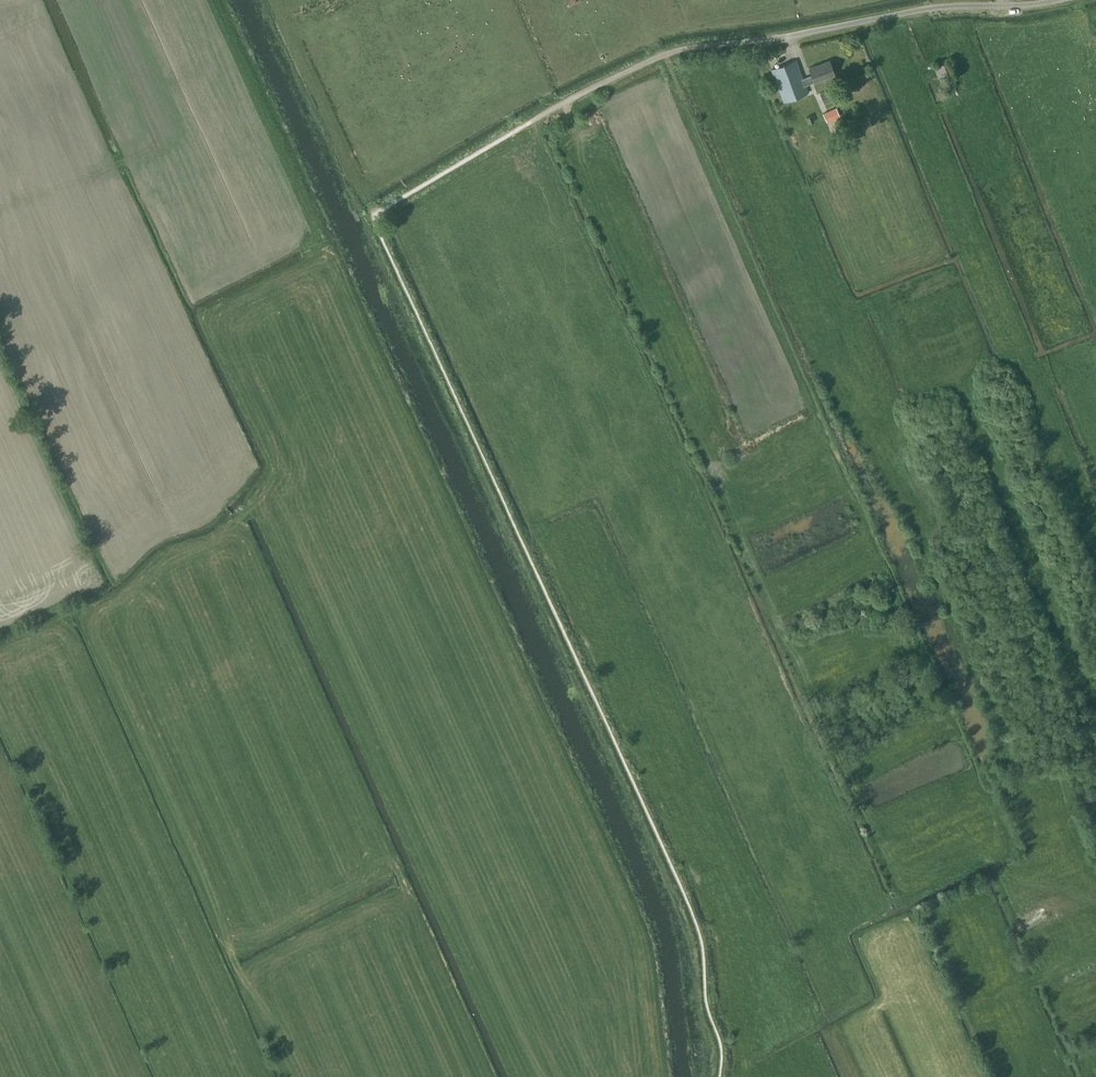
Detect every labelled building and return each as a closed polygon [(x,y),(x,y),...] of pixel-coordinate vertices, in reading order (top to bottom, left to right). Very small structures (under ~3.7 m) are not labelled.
[(814,82),(834,75),(829,60),(808,68),(811,75),(802,78),(796,60),(771,69),(783,101),(807,93),(805,85),(813,82),(814,82)] [(952,73),(948,61),(935,66),(944,90),(958,85),(953,72),(952,73)] [(833,87),(819,92),(824,104),(838,98),(833,87)] [(826,112),(830,121),(845,115),(840,105),(826,112)]
